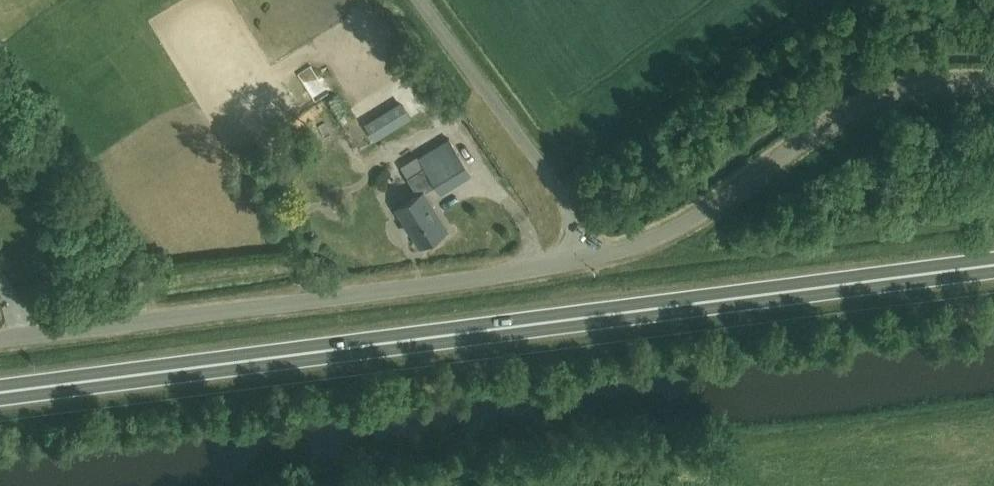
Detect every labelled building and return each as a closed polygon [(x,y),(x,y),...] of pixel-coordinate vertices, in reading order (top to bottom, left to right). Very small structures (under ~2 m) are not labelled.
[(368,128),(374,139),(411,116),(404,105),(368,128)] [(418,194),(396,208),(420,246),(447,229),(424,192),(435,185),(440,192),(471,173),(449,138),(418,157),(425,168),(408,178),(418,194)]
